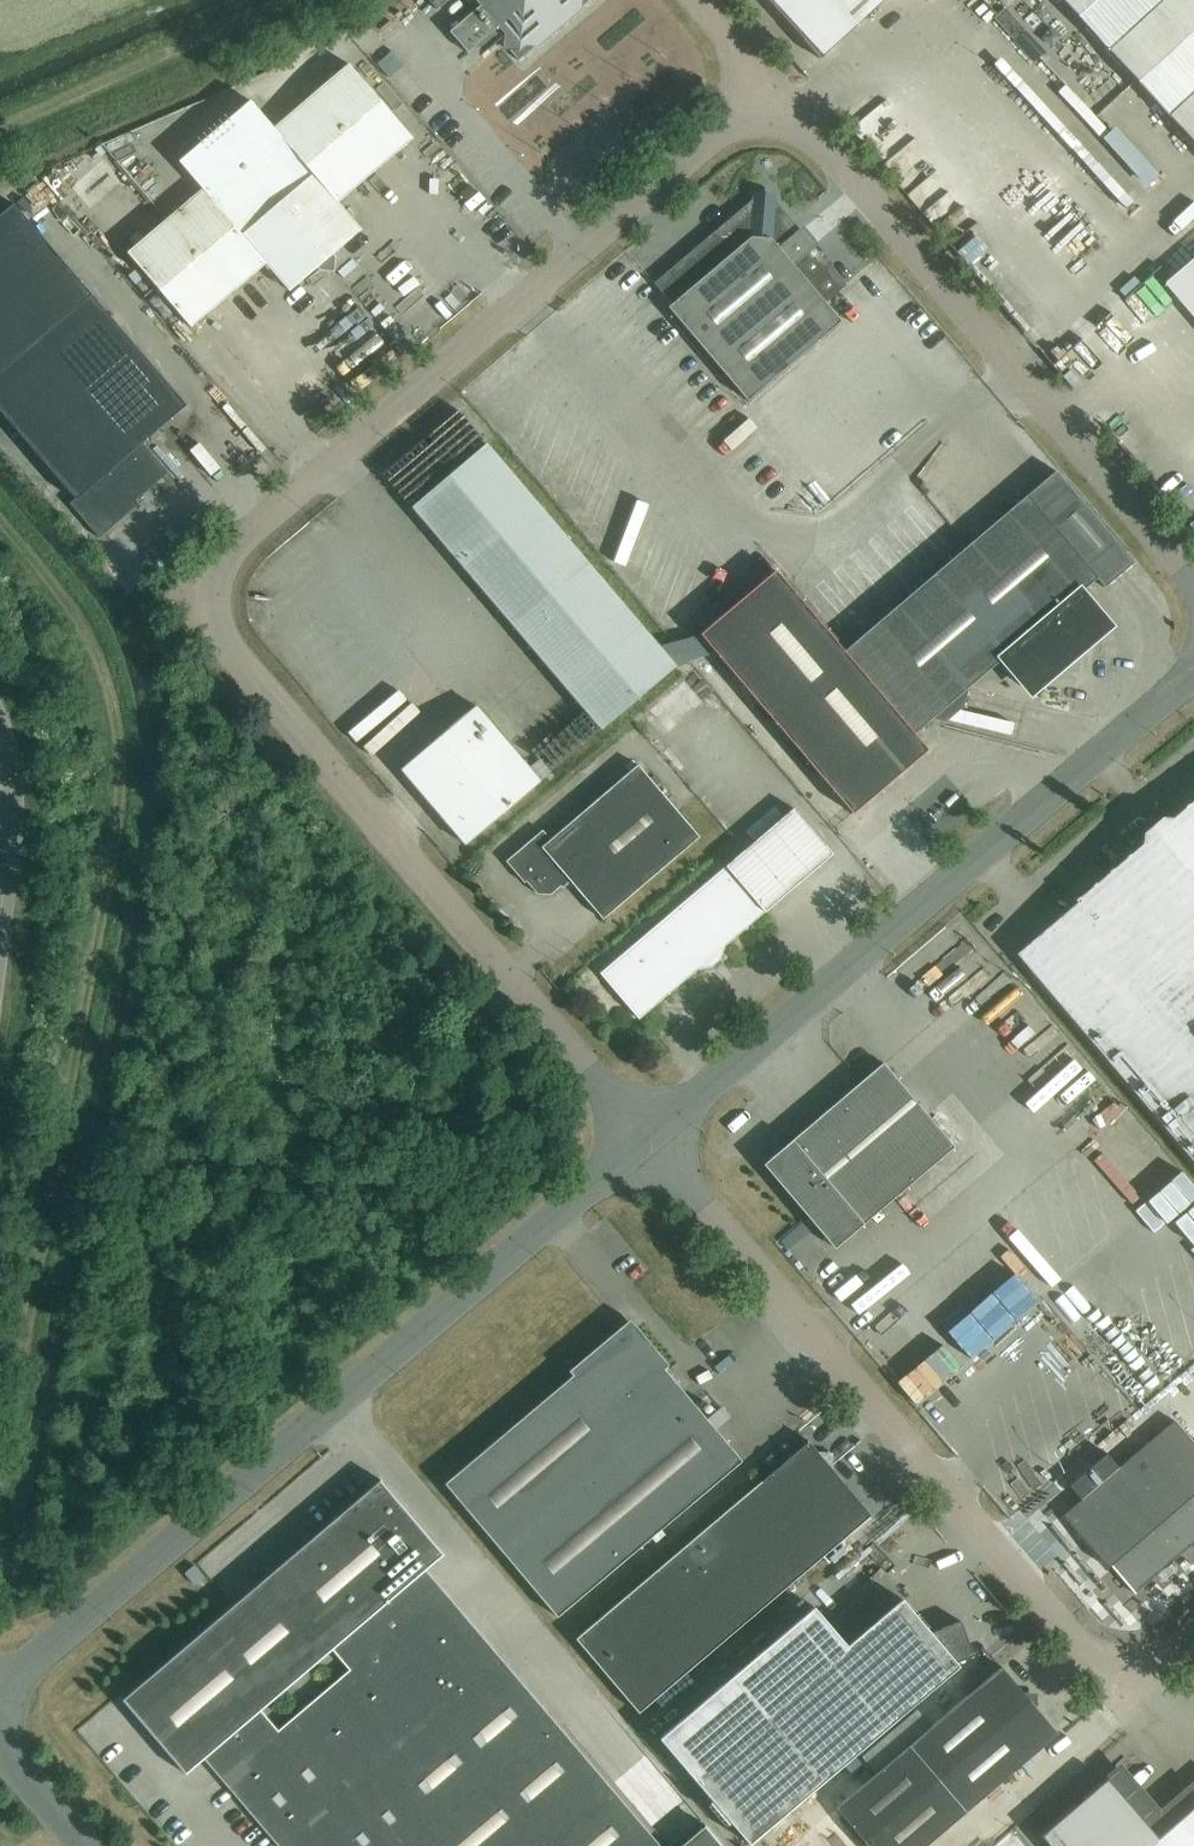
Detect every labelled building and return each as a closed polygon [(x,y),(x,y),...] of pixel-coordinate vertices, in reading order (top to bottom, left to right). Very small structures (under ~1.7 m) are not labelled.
[(590,0),(467,0),(476,10),(450,32),(468,53),(494,31),(519,61),(590,0)] [(821,59),(886,0),(767,0),(821,59)] [(1193,143),(1193,0),(1062,0),(1193,143)] [(1002,25),(1012,16),(1006,10),(996,19),(1002,25)] [(787,56),(799,47),(785,29),(773,38),(787,56)] [(1036,42),(1027,51),(1036,61),(1045,52),(1036,42)] [(413,139),(349,64),(274,128),(251,101),(180,161),(203,189),(128,253),(192,328),(266,264),(290,291),(362,230),(338,203),(413,139)] [(1106,161),(1122,149),(1107,130),(1091,142),(1106,161)] [(775,202),(769,202),(753,201),(753,197),(751,197),(751,201),(654,284),(672,305),(668,308),(748,401),(841,321),(826,303),(847,285),(776,202),(776,199),(775,199),(775,202)] [(0,219),(0,411),(77,502),(72,506),(101,539),(141,505),(138,501),(170,474),(144,444),(188,407),(16,205),(0,219)] [(1165,283),(1193,318),(1193,258),(1165,283)] [(601,728),(676,665),(488,444),(413,508),(601,728)] [(1104,588),(1134,563),(1057,471),(845,651),(776,570),(701,634),(854,813),(929,749),(915,733),(932,719),(945,722),(950,704),(963,707),(969,687),(1004,657),(1029,686),(1104,623),(1079,593),(1097,579),(1104,588)] [(665,739),(712,699),(693,677),(646,716),(665,739)] [(402,769),(466,844),(541,781),(477,706),(402,769)] [(603,919),(700,836),(638,764),(551,839),(543,830),(506,861),(525,883),(527,881),(537,893),(551,894),(561,886),(563,888),(571,881),(603,919)] [(1076,900),(1078,902),(1017,953),(1193,1161),(1193,799),(1076,900)] [(639,1019),(684,981),(698,969),(713,967),(720,960),(726,946),(766,912),(833,855),(794,809),(600,973),(639,1019)] [(835,1248),(953,1146),(883,1063),(765,1164),(835,1248)] [(531,1093),(544,1082),(536,1072),(523,1083),(531,1093)] [(1017,1315),(1003,1323),(1018,1350),(1032,1342),(1017,1315)] [(573,1375),(445,1483),(558,1617),(742,1460),(665,1368),(669,1365),(638,1328),(621,1326),(569,1371),(573,1375)] [(1063,1515),(1108,1567),(1111,1565),(1135,1594),(1136,1593),(1134,1591),(1193,1540),(1193,1444),(1174,1420),(1119,1467),(1107,1453),(1069,1485),(1081,1499),(1063,1515)] [(872,1516),(830,1467),(831,1462),(824,1454),(819,1453),(808,1440),(806,1441),(807,1442),(732,1506),(574,1640),(639,1712),(797,1578),(870,1516),(871,1517),(872,1516)] [(1042,1449),(1018,1470),(1038,1494),(1063,1474),(1042,1449)] [(122,1699),(186,1774),(205,1758),(280,1845),(661,1845),(426,1569),(444,1554),(380,1479),(122,1699)] [(930,1632),(902,1599),(853,1641),(819,1602),(686,1718),(661,1740),(751,1845),(959,1666),(956,1664),(959,1661),(974,1656),(961,1621),(930,1632)] [(1002,1666),(909,1745),(836,1807),(870,1845),(926,1845),(966,1812),(1059,1733),(1033,1703),(1037,1700),(1030,1693),(1027,1696),(1002,1666)] [(1040,1835),(1049,1845),(1193,1845),(1193,1806),(1157,1837),(1106,1776),(1040,1835)] [(705,1823),(680,1845),(725,1845),(705,1823)]
